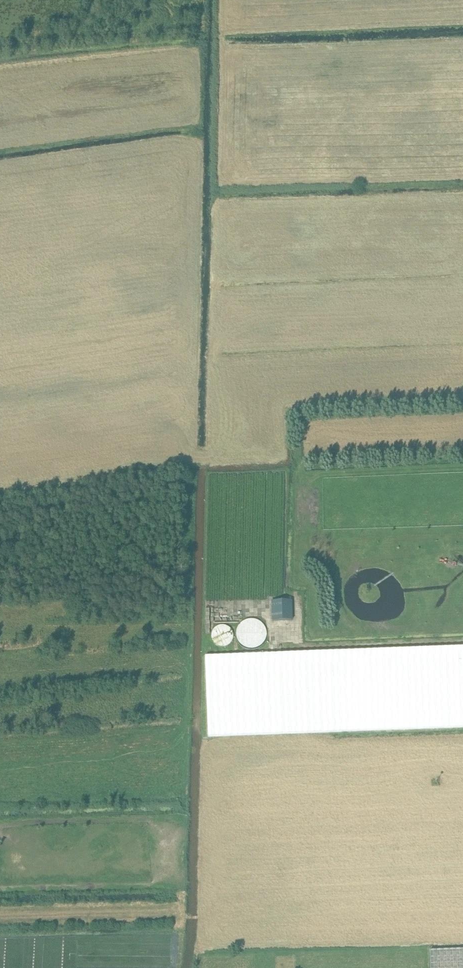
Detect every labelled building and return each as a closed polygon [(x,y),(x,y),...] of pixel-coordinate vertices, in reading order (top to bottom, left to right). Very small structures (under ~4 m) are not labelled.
[(293,620),(293,599),(272,599),(272,620),(293,620)] [(231,635),(231,634),(230,631),(228,628),(225,625),(222,624),(220,624),(217,625),(214,627),(212,629),(212,630),(211,632),(211,634),(211,638),(213,641),(215,643),(217,644),(218,644),(221,645),(223,644),(225,644),(228,642),(229,640),(230,638),(231,635)] [(205,654),(208,735),(343,730),(462,726),(462,645),(205,654)] [(430,948),(431,967),(462,967),(462,947),(430,948)]
